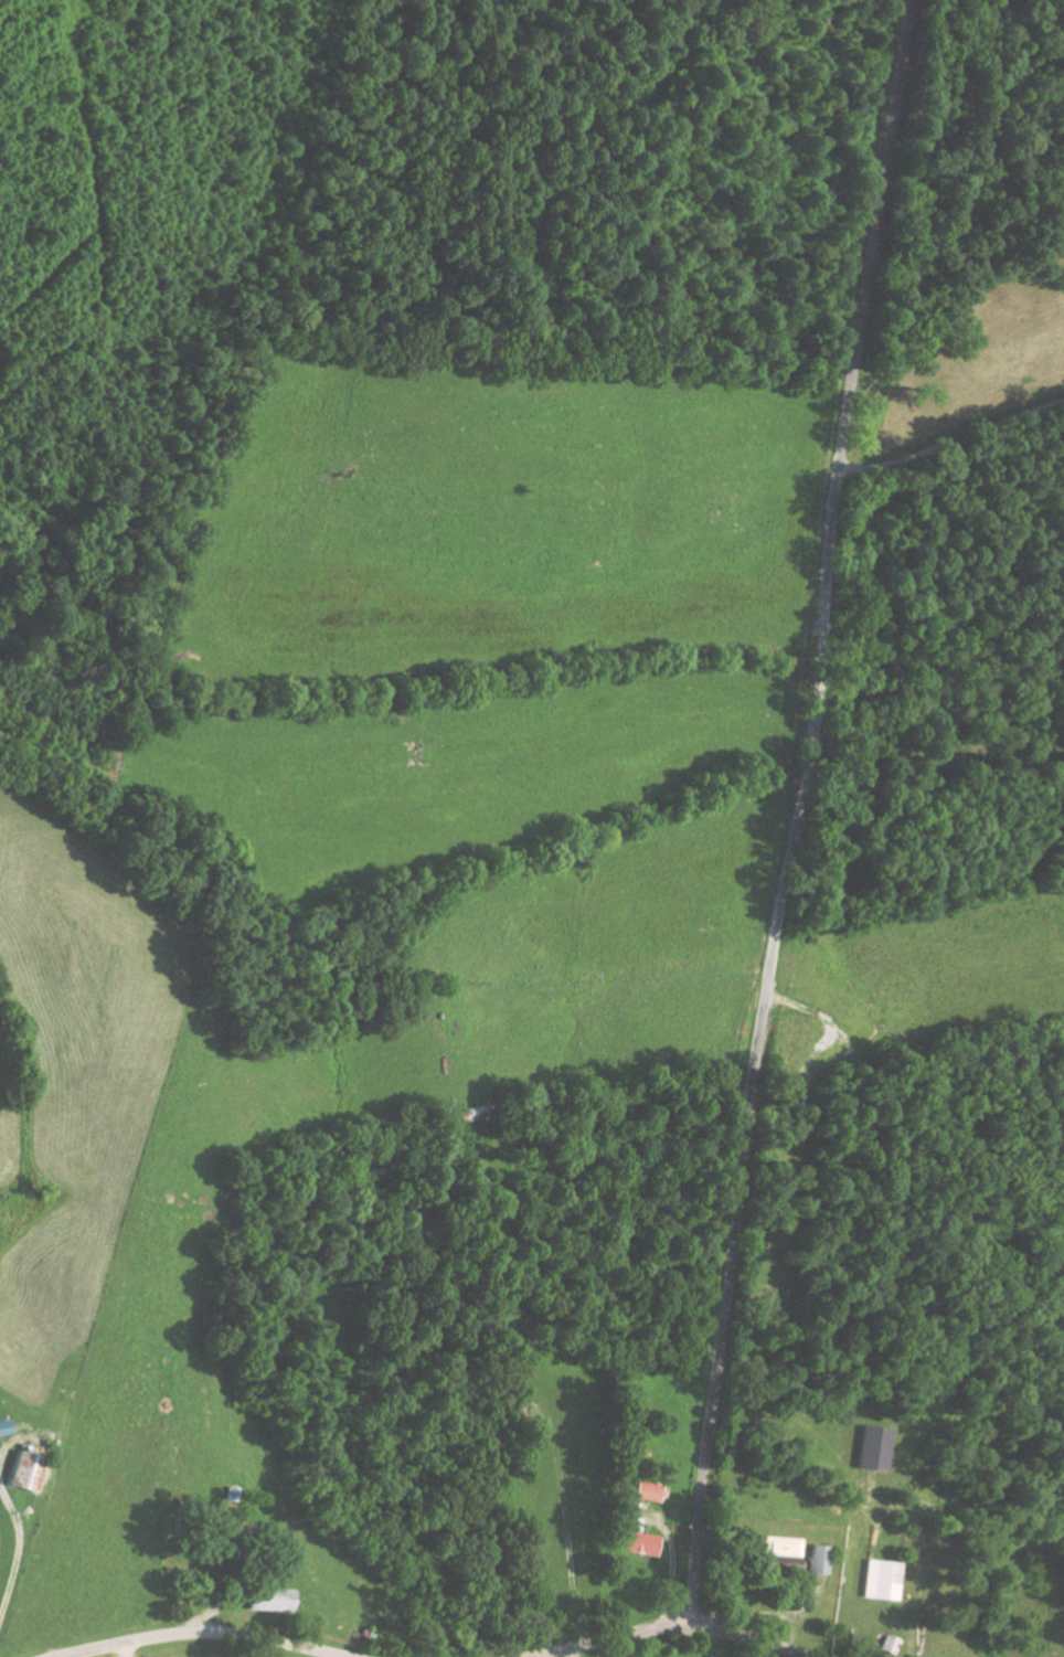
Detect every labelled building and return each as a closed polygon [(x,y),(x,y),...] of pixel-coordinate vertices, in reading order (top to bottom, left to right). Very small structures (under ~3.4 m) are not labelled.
[(12,1433),(9,1418),(0,1420),(0,1435),(12,1433)] [(49,1458),(17,1450),(9,1485),(40,1493),(49,1458)] [(661,1502),(664,1485),(639,1480),(636,1498),(661,1502)] [(657,1557),(662,1537),(631,1530),(626,1549),(657,1557)] [(765,1563),(801,1567),(804,1539),(768,1535),(765,1563)] [(811,1573),(829,1574),(830,1545),(812,1544),(811,1573)] [(900,1562),(866,1560),(864,1598),(898,1600),(900,1562)] [(294,1589),(262,1588),(261,1596),(251,1595),(250,1610),(293,1612),(294,1589)]
